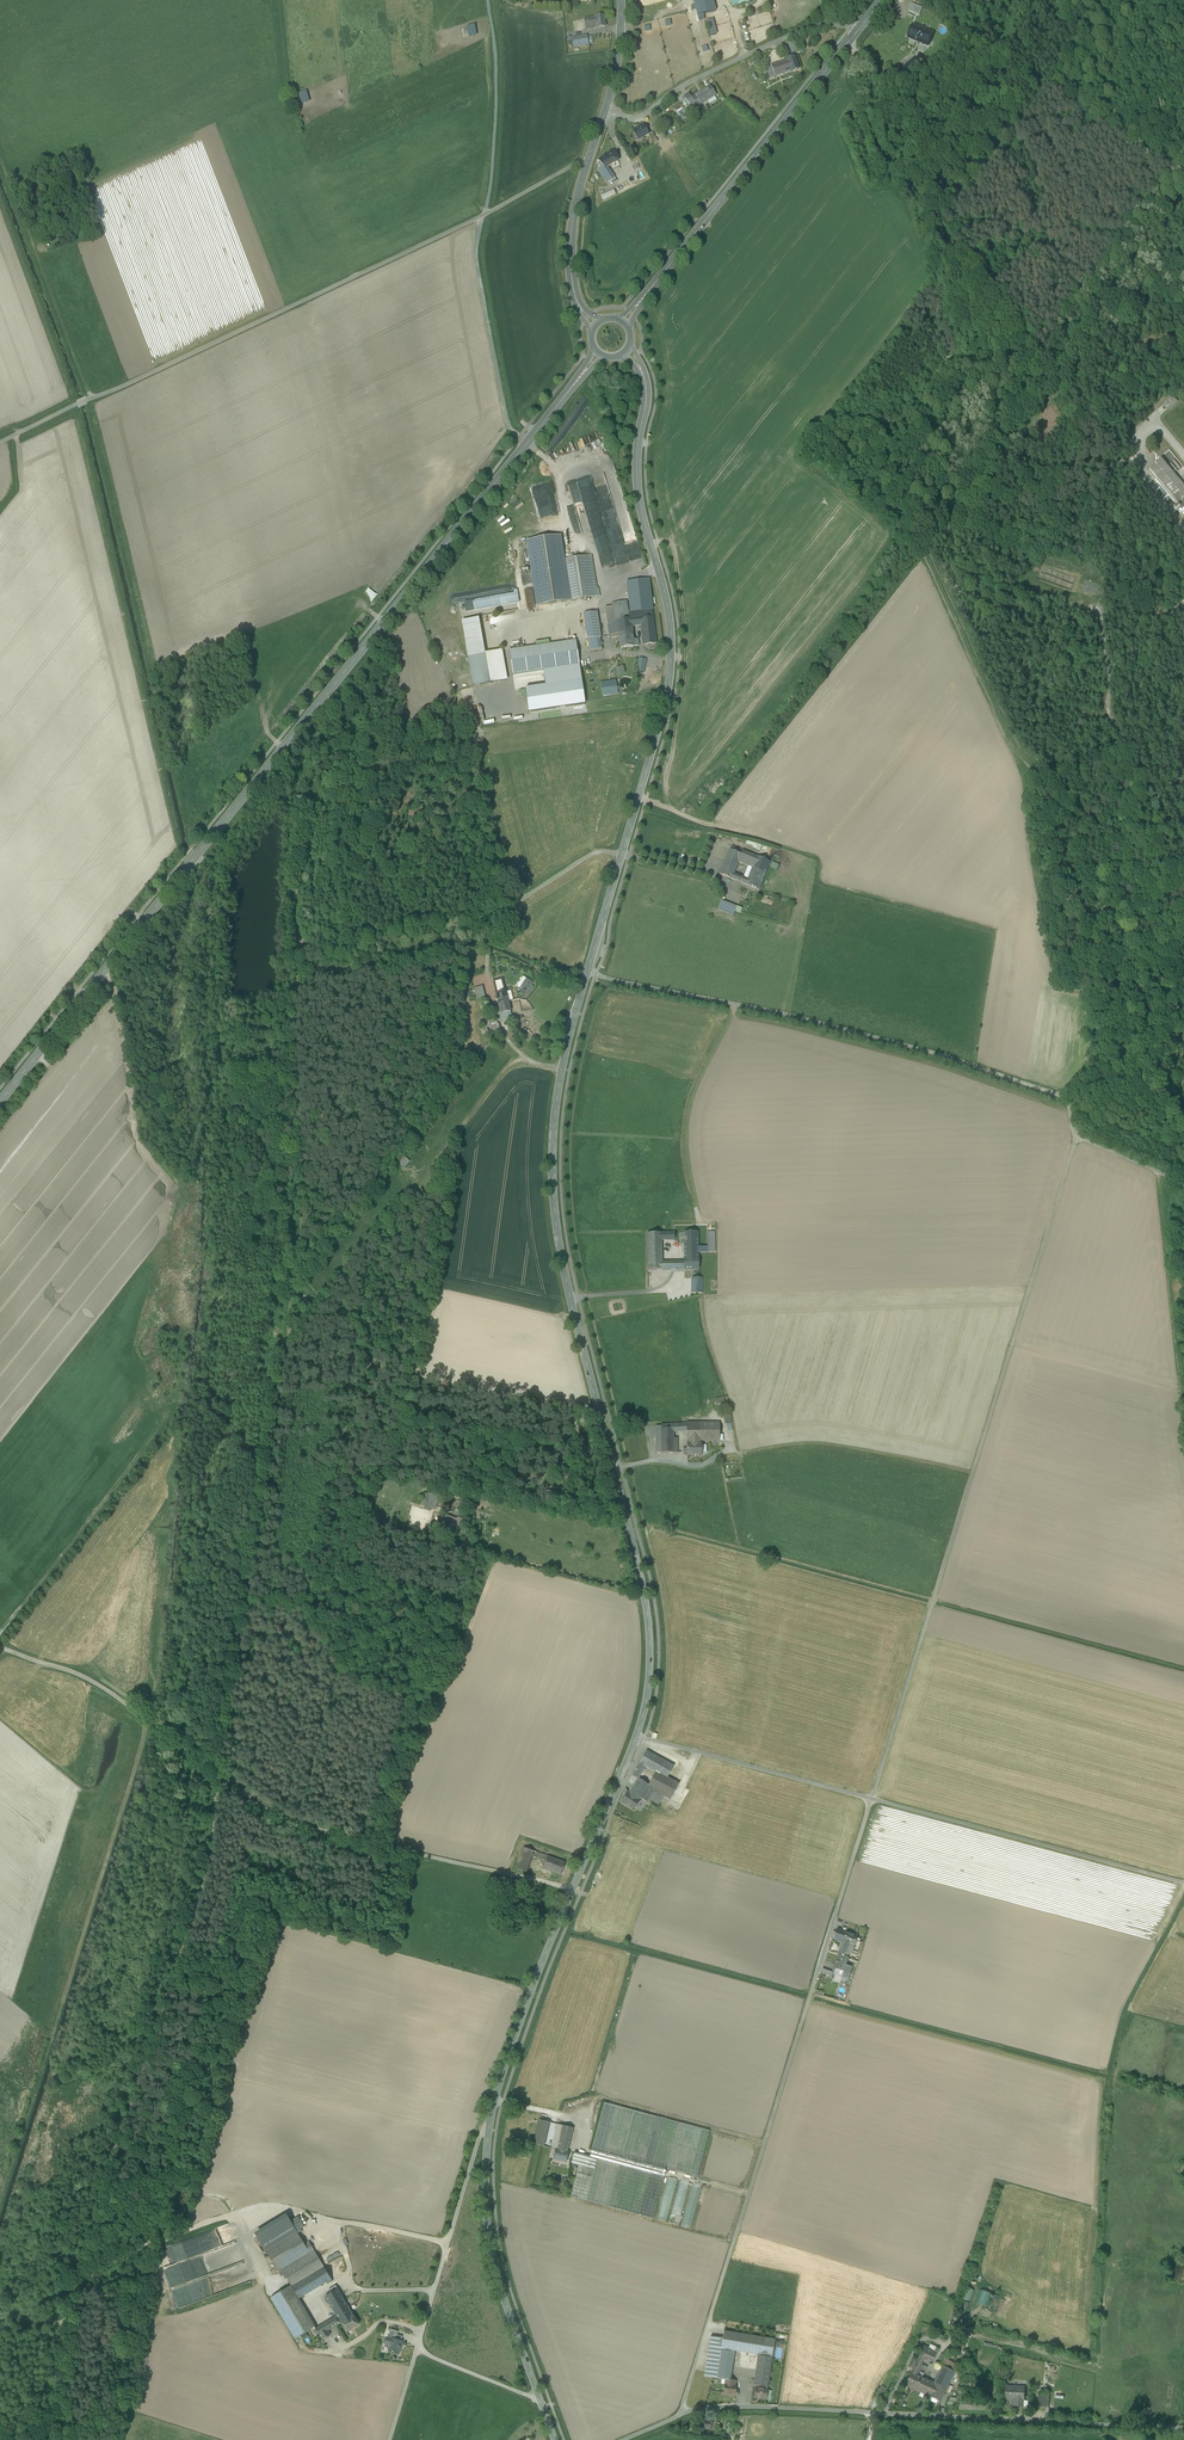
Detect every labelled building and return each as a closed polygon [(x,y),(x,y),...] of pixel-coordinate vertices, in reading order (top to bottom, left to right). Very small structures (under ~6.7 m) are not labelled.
[(922,9),(912,5),(909,12),(919,16),(922,9)] [(604,16),(584,19),(586,30),(593,29),(593,31),(597,30),(597,28),(606,27),(604,16)] [(468,26),(470,37),(478,36),(476,24),(468,26)] [(928,46),(933,34),(913,26),(908,38),(928,46)] [(587,36),(572,39),(574,48),(589,45),(587,36)] [(789,44),(792,53),(799,50),(795,41),(789,44)] [(794,57),(786,60),(787,61),(783,62),(786,73),(790,72),(791,73),(798,70),(794,57)] [(915,58),(909,62),(914,67),(915,68),(920,64),(915,58)] [(909,62),(899,71),(904,76),(914,67),(909,62)] [(782,75),(779,63),(770,66),(774,75),(774,78),(782,75)] [(914,67),(904,76),(906,78),(910,75),(914,79),(919,74),(915,68),(914,67)] [(710,86),(693,97),(698,106),(707,101),(709,105),(716,101),(714,97),(716,95),(710,86)] [(300,104),(310,102),(308,91),(298,93),(300,104)] [(689,95),(684,98),(688,104),(689,103),(690,103),(693,101),(689,95)] [(683,103),(674,109),(675,112),(685,106),(683,103)] [(687,108),(678,114),(683,120),(700,110),(695,103),(691,106),(687,108)] [(643,125),(632,131),(632,132),(634,131),(638,139),(637,140),(648,134),(643,125)] [(613,151),(599,161),(602,166),(604,169),(608,167),(611,165),(612,166),(615,164),(614,163),(618,160),(613,151)] [(604,169),(602,166),(597,169),(606,183),(615,178),(608,167),(604,169)] [(601,195),(603,199),(617,195),(615,190),(601,195)] [(1173,397),(1165,404),(1169,409),(1177,402),(1173,397)] [(561,452),(564,459),(572,456),(569,449),(561,452)] [(1161,459),(1149,469),(1179,506),(1177,508),(1177,507),(1174,509),(1177,513),(1179,510),(1181,508),(1182,510),(1183,508),(1183,487),(1161,459)] [(569,484),(569,487),(571,487),(571,495),(579,495),(579,491),(574,490),(574,484),(569,484)] [(527,541),(532,575),(534,585),(537,607),(570,602),(564,560),(560,536),(527,541)] [(595,577),(591,556),(588,557),(593,590),(596,589),(596,584),(595,577)] [(564,560),(570,602),(600,597),(599,589),(596,589),(593,590),(588,557),(564,560)] [(522,586),(534,585),(532,575),(521,576),(522,586)] [(627,582),(631,611),(652,608),(648,579),(627,582)] [(627,601),(612,604),(613,606),(615,623),(630,619),(628,612),(629,612),(627,601)] [(613,606),(606,607),(609,624),(611,624),(615,623),(613,606)] [(653,609),(639,611),(641,619),(654,617),(653,609)] [(615,623),(611,624),(613,636),(619,634),(619,637),(633,636),(632,627),(642,625),(641,619),(639,611),(629,612),(628,612),(630,619),(615,623)] [(597,612),(584,614),(587,640),(599,638),(600,638),(601,638),(597,612)] [(641,619),(642,625),(644,645),(656,644),(654,617),(641,619)] [(478,619),(462,622),(474,686),(506,680),(501,651),(484,654),(478,619)] [(633,636),(619,637),(621,648),(634,646),(634,640),(633,636)] [(599,638),(587,640),(589,652),(602,650),(600,638),(599,638)] [(576,641),(509,651),(513,675),(579,665),(576,641)] [(638,659),(637,666),(645,667),(646,660),(638,659)] [(623,666),(617,668),(618,675),(625,673),(623,666)] [(582,681),(525,689),(529,713),(585,704),(582,681)] [(601,684),(603,696),(616,694),(613,681),(601,684)] [(741,855),(729,850),(720,875),(732,880),(734,875),(738,863),(741,855)] [(757,857),(742,852),(741,855),(738,863),(752,868),(757,857)] [(770,863),(757,857),(752,868),(750,874),(757,877),(757,876),(759,877),(760,876),(764,878),(770,863)] [(757,877),(750,874),(748,880),(746,885),(759,890),(764,878),(760,876),(759,877),(757,876),(757,877)] [(737,907),(721,901),(717,910),(733,916),(735,912),(737,907)] [(521,987),(527,979),(524,977),(518,985),(521,987)] [(497,994),(505,992),(502,979),(493,981),(497,994)] [(527,990),(531,986),(533,983),(527,979),(521,987),(523,989),(527,991),(527,990)] [(527,990),(527,991),(523,996),(526,998),(531,992),(534,988),(531,986),(527,990)] [(482,987),(475,989),(477,999),(485,997),(482,987)] [(508,1002),(506,992),(505,992),(497,994),(496,995),(499,1004),(508,1002)] [(508,1002),(499,1004),(501,1014),(507,1012),(510,1011),(508,1002)] [(399,1163),(404,1167),(408,1162),(404,1158),(399,1163)] [(662,1233),(647,1234),(648,1270),(662,1270),(662,1264),(662,1241),(662,1233)] [(703,1233),(680,1233),(680,1241),(684,1241),(684,1245),(685,1251),(690,1251),(690,1253),(698,1253),(703,1253),(703,1233)] [(698,1253),(690,1253),(690,1251),(685,1251),(685,1259),(684,1259),(684,1263),(684,1270),(698,1270),(699,1259),(698,1259),(698,1253)] [(702,1280),(693,1279),(692,1294),(702,1294),(702,1280)] [(224,1419),(205,1402),(202,1406),(221,1423),(224,1419)] [(731,1414),(724,1415),(725,1424),(727,1424),(732,1423),(731,1414)] [(701,1441),(701,1424),(701,1423),(686,1424),(687,1431),(687,1444),(701,1444),(701,1441)] [(673,1424),(661,1425),(661,1426),(661,1453),(674,1453),(674,1445),(674,1440),(674,1432),(673,1424)] [(701,1424),(701,1441),(719,1441),(719,1435),(719,1424),(701,1424)] [(687,1444),(687,1449),(687,1453),(687,1455),(702,1455),(701,1452),(701,1445),(701,1444),(687,1444)] [(435,1496),(428,1494),(424,1506),(431,1509),(435,1510),(439,1496),(435,1495),(435,1496)] [(457,1520),(452,1519),(452,1517),(446,1515),(442,1521),(441,1521),(440,1524),(442,1525),(441,1527),(440,1527),(440,1529),(442,1530),(441,1539),(445,1539),(448,1531),(453,1533),(453,1535),(457,1536),(461,1519),(458,1518),(457,1520)] [(668,1778),(674,1766),(667,1763),(660,1759),(646,1751),(639,1763),(645,1766),(657,1772),(668,1778)] [(667,1763),(670,1758),(663,1754),(660,1759),(667,1763)] [(676,1761),(670,1757),(670,1758),(667,1763),(674,1766),(675,1764),(676,1761)] [(682,1767),(675,1764),(674,1766),(668,1778),(674,1782),(682,1767)] [(641,1774),(635,1770),(632,1775),(639,1779),(639,1778),(641,1774)] [(657,1772),(650,1785),(656,1789),(655,1790),(665,1796),(670,1799),(678,1784),(674,1782),(668,1778),(657,1772)] [(650,1785),(639,1778),(639,1779),(631,1789),(635,1791),(634,1792),(641,1796),(640,1798),(646,1802),(649,1798),(655,1790),(656,1789),(650,1785)] [(635,1791),(631,1789),(628,1794),(627,1793),(622,1801),(634,1809),(639,1801),(640,1798),(641,1796),(634,1792),(635,1791)] [(665,1796),(655,1790),(649,1798),(652,1801),(659,1805),(665,1796)] [(699,1845),(702,1839),(685,1833),(682,1840),(699,1845)] [(534,1851),(523,1847),(516,1868),(526,1872),(532,1856),(534,1851)] [(535,1859),(545,1862),(546,1860),(541,1858),(542,1854),(538,1852),(536,1858),(535,1859)] [(557,1859),(542,1854),(541,1858),(546,1860),(545,1862),(543,1868),(553,1872),(557,1859)] [(565,1862),(557,1859),(553,1872),(561,1874),(565,1862)] [(846,1932),(839,1930),(836,1940),(842,1942),(846,1932)] [(851,1953),(856,1941),(854,1940),(856,1936),(846,1932),(842,1942),(845,1943),(843,1949),(840,1949),(838,1955),(847,1958),(849,1953),(849,1952),(851,1953)] [(856,1941),(851,1953),(857,1955),(861,1943),(856,1941)] [(847,1958),(838,1955),(834,1968),(844,1972),(849,1974),(851,1967),(845,1966),(847,1958)] [(844,1972),(834,1968),(832,1973),(836,1974),(840,1976),(840,1977),(842,1977),(844,1972)] [(840,1976),(836,1974),(833,1980),(840,1983),(842,1978),(842,1977),(840,1977),(840,1976)] [(709,2131),(604,2103),(592,2149),(666,2169),(697,2177),(709,2131)] [(549,2122),(540,2120),(537,2133),(546,2136),(549,2122)] [(557,2124),(553,2140),(559,2142),(559,2139),(562,2126),(557,2124)] [(573,2128),(562,2126),(559,2139),(570,2142),(573,2128)] [(546,2136),(537,2133),(534,2144),(543,2146),(546,2136)] [(559,2142),(553,2140),(552,2148),(556,2149),(567,2152),(570,2142),(559,2139),(559,2142)] [(567,2152),(556,2149),(554,2159),(566,2162),(568,2152),(567,2152)] [(666,2169),(592,2149),(590,2157),(597,2159),(620,2165),(664,2177),(666,2169)] [(590,2157),(574,2153),(571,2163),(579,2165),(594,2169),(597,2159),(590,2157)] [(620,2165),(597,2159),(594,2169),(579,2165),(570,2197),(609,2207),(620,2165)] [(664,2177),(620,2165),(609,2207),(653,2219),(664,2177)] [(676,2180),(667,2178),(656,2220),(665,2222),(676,2180)] [(689,2184),(680,2181),(670,2223),(678,2225),(689,2184)] [(702,2187),(692,2184),(681,2226),(691,2229),(702,2187)] [(296,2233),(266,2252),(278,2273),(282,2271),(283,2272),(314,2253),(308,2243),(304,2246),(296,2233)] [(314,2253),(283,2272),(284,2275),(292,2287),(324,2268),(314,2253)] [(324,2268),(292,2287),(299,2299),(327,2282),(331,2280),(324,2268)] [(315,2327),(291,2286),(270,2298),(295,2339),(315,2327)] [(973,2291),(965,2289),(962,2299),(970,2301),(973,2291)] [(331,2294),(326,2297),(337,2316),(339,2319),(351,2312),(338,2290),(331,2294)] [(991,2294),(980,2291),(976,2303),(987,2307),(991,2294)] [(351,2312),(339,2319),(341,2323),(346,2332),(359,2325),(351,2312)] [(337,2316),(316,2329),(322,2339),(330,2335),(327,2331),(341,2323),(339,2319),(337,2316)] [(969,2329),(963,2327),(961,2334),(956,2347),(962,2349),(969,2329)] [(390,2329),(388,2338),(392,2339),(394,2339),(395,2334),(397,2335),(398,2331),(390,2329)] [(775,2339),(724,2331),(723,2338),(721,2350),(734,2352),(734,2351),(758,2355),(757,2356),(758,2356),(772,2358),(775,2339)] [(723,2338),(710,2336),(710,2337),(704,2376),(704,2377),(716,2378),(717,2373),(721,2350),(723,2338)] [(394,2339),(392,2339),(388,2338),(387,2337),(385,2344),(390,2345),(388,2351),(398,2354),(400,2349),(399,2349),(401,2341),(394,2339)] [(930,2345),(928,2349),(936,2353),(938,2348),(930,2345)] [(928,2349),(924,2347),(918,2358),(923,2361),(931,2364),(936,2353),(928,2349)] [(734,2352),(721,2350),(717,2373),(731,2374),(734,2352)] [(772,2358),(758,2356),(753,2384),(753,2385),(756,2385),(767,2387),(768,2387),(767,2387),(772,2358)] [(918,2358),(911,2373),(916,2375),(923,2361),(918,2358)] [(957,2365),(944,2359),(943,2361),(941,2365),(942,2366),(954,2372),(957,2365)] [(954,2372),(942,2366),(934,2383),(933,2383),(928,2395),(940,2401),(943,2396),(944,2396),(945,2395),(944,2394),(954,2372)] [(916,2375),(911,2373),(906,2385),(915,2389),(921,2377),(916,2375)] [(933,2383),(921,2377),(915,2389),(928,2395),(933,2383)] [(730,2380),(725,2379),(725,2380),(724,2393),(735,2394),(736,2386),(735,2386),(735,2381),(730,2380)] [(875,2398),(880,2400),(885,2387),(881,2385),(875,2398)] [(1024,2387),(1006,2386),(1006,2399),(1012,2399),(1016,2399),(1016,2406),(1023,2406),(1024,2401),(1024,2387)] [(767,2389),(756,2388),(755,2388),(754,2397),(766,2399),(766,2398),(767,2390),(767,2389)] [(1038,2406),(1048,2407),(1049,2399),(1039,2398),(1038,2406)] [(711,2420),(699,2419),(698,2429),(710,2430),(711,2420)]
